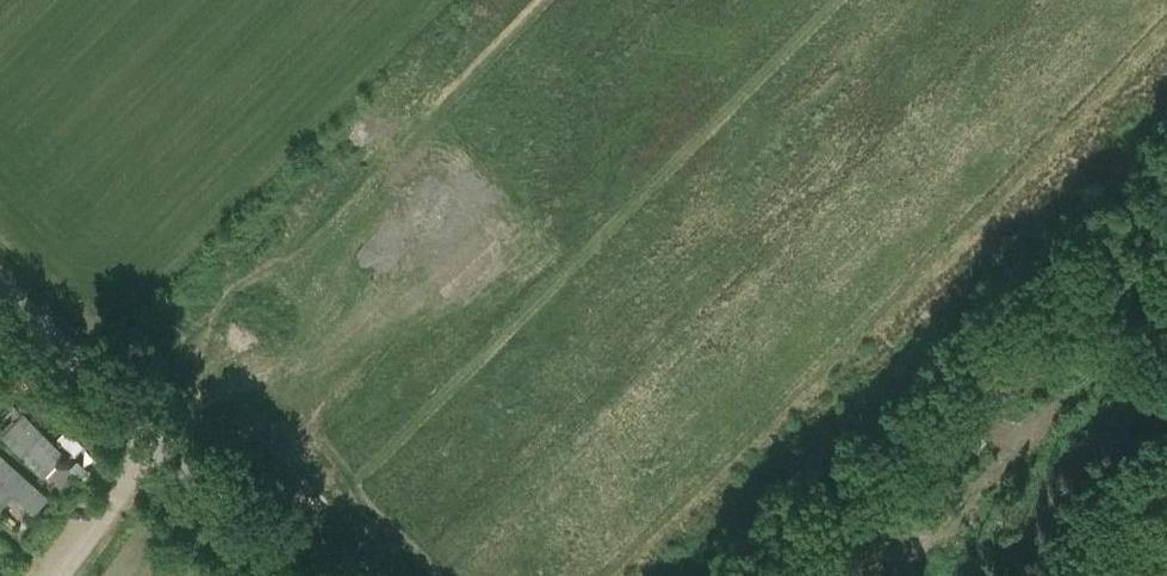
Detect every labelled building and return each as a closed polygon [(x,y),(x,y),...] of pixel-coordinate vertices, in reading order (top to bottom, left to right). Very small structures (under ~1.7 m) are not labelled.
[(83,459),(30,408),(0,439),(0,477),(1,478),(0,479),(0,505),(4,510),(20,493),(36,508),(83,459)]
